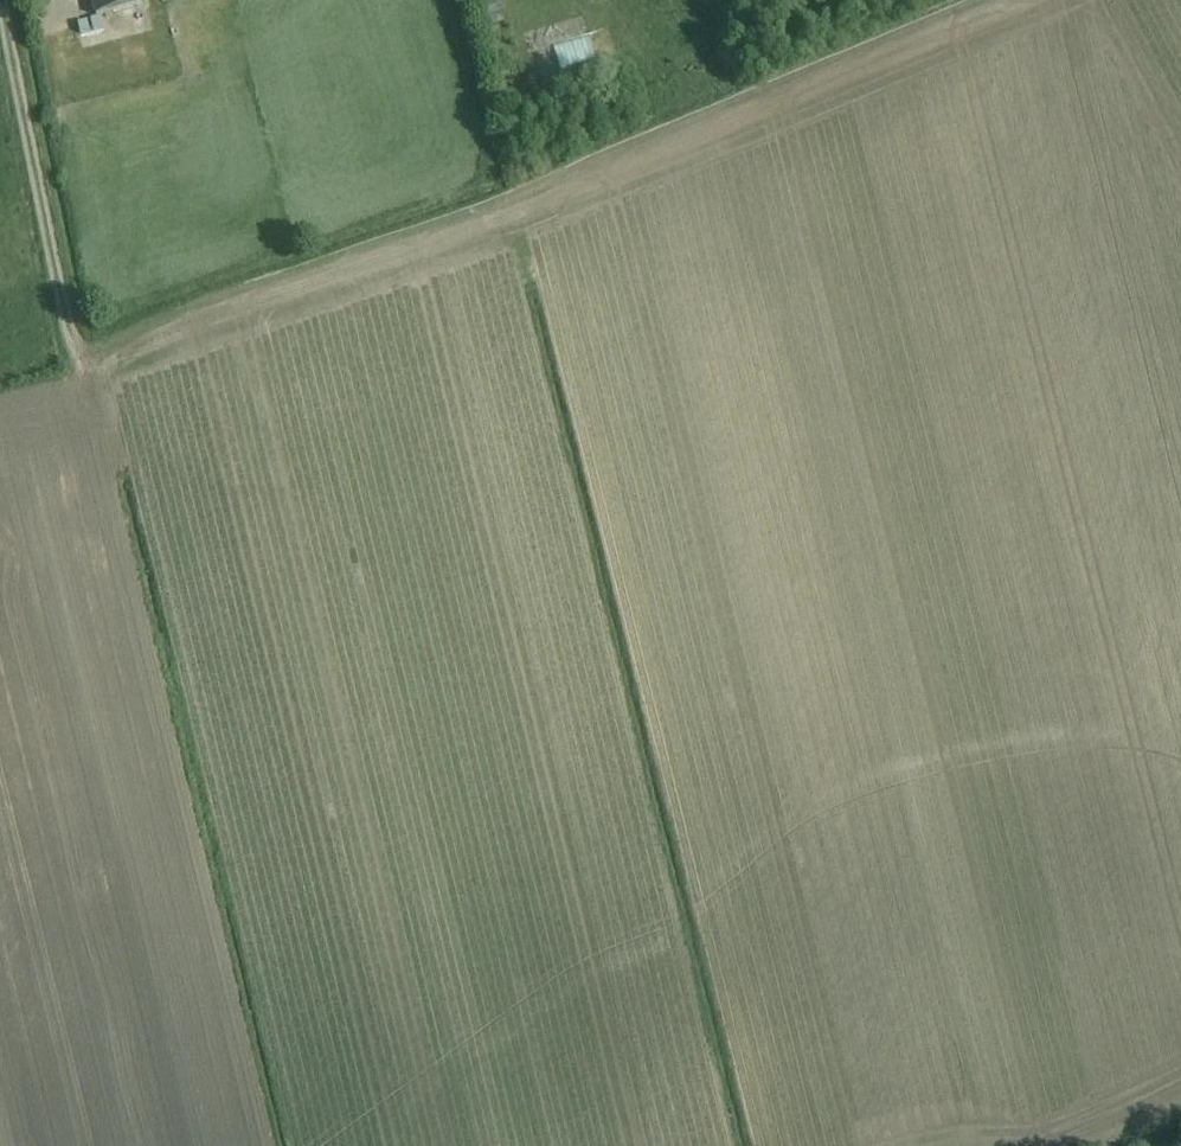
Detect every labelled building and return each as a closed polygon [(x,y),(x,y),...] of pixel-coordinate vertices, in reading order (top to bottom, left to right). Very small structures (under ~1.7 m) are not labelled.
[(93,13),(142,1),(142,0),(90,0),(93,13)]
